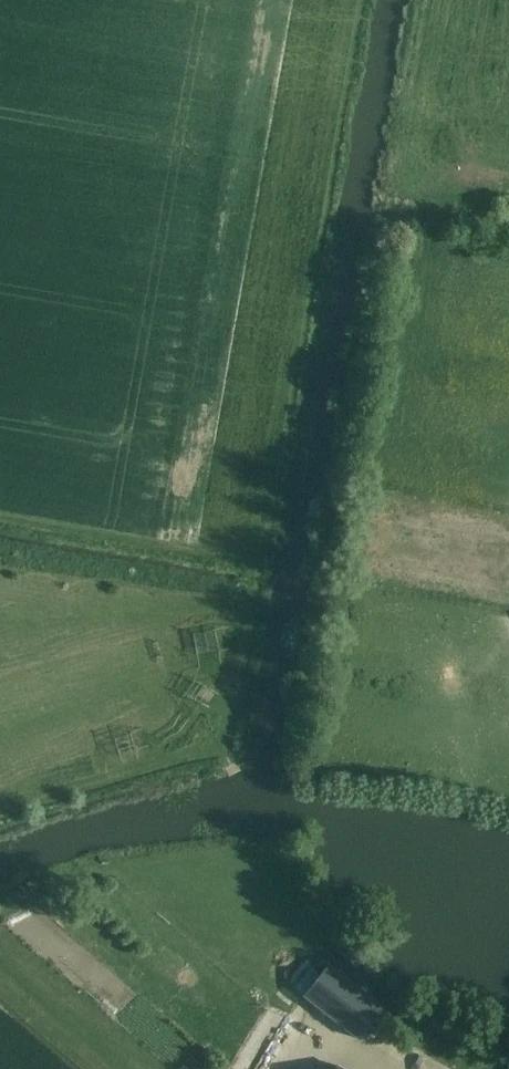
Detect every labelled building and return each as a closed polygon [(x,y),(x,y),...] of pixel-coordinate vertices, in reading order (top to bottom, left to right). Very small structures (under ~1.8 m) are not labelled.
[(357,1039),(383,1008),(328,963),(302,994),(357,1039)]
